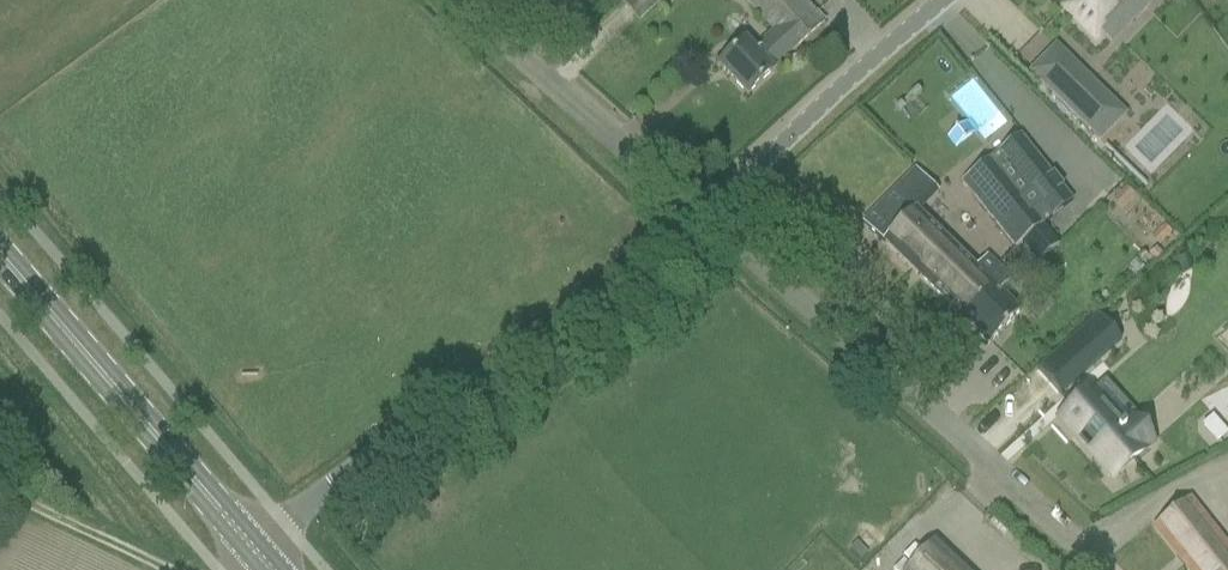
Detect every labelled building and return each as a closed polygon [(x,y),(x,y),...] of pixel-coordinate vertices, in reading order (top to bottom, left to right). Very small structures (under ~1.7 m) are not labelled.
[(638,22),(661,0),(621,0),(619,2),(638,22)] [(747,96),(773,72),(772,70),(793,51),(794,52),(824,24),(801,0),(744,0),(774,31),(753,51),(744,41),(736,49),(718,66),(747,96)] [(1057,8),(1096,46),(1123,18),(1132,26),(1152,5),(1146,0),(1066,0),(1057,8)] [(1129,138),(1153,161),(1227,88),(1227,75),(1211,58),(1129,138)] [(1073,65),(1047,90),(1099,141),(1125,115),(1073,65)] [(1000,173),(972,195),(1015,249),(1021,244),(1037,264),(1059,246),(1043,227),(1073,203),(1019,136),(994,156),(1004,169),(1000,173)] [(895,191),(863,224),(988,346),(1004,329),(1019,313),(999,293),(1012,280),(987,256),(974,269),(918,214),(895,191)] [(1155,322),(1142,337),(1167,359),(1199,324),(1144,275),(1126,295),(1155,322)] [(1098,316),(1037,370),(1060,395),(1120,341),(1098,316)] [(1092,385),(1053,419),(1112,485),(1157,446),(1129,415),(1123,420),(1092,385)] [(1210,412),(1198,421),(1215,440),(1226,430),(1210,412)] [(1185,569),(1227,569),(1227,547),(1190,499),(1152,529),(1185,569)] [(934,543),(909,569),(963,569),(934,543)]
